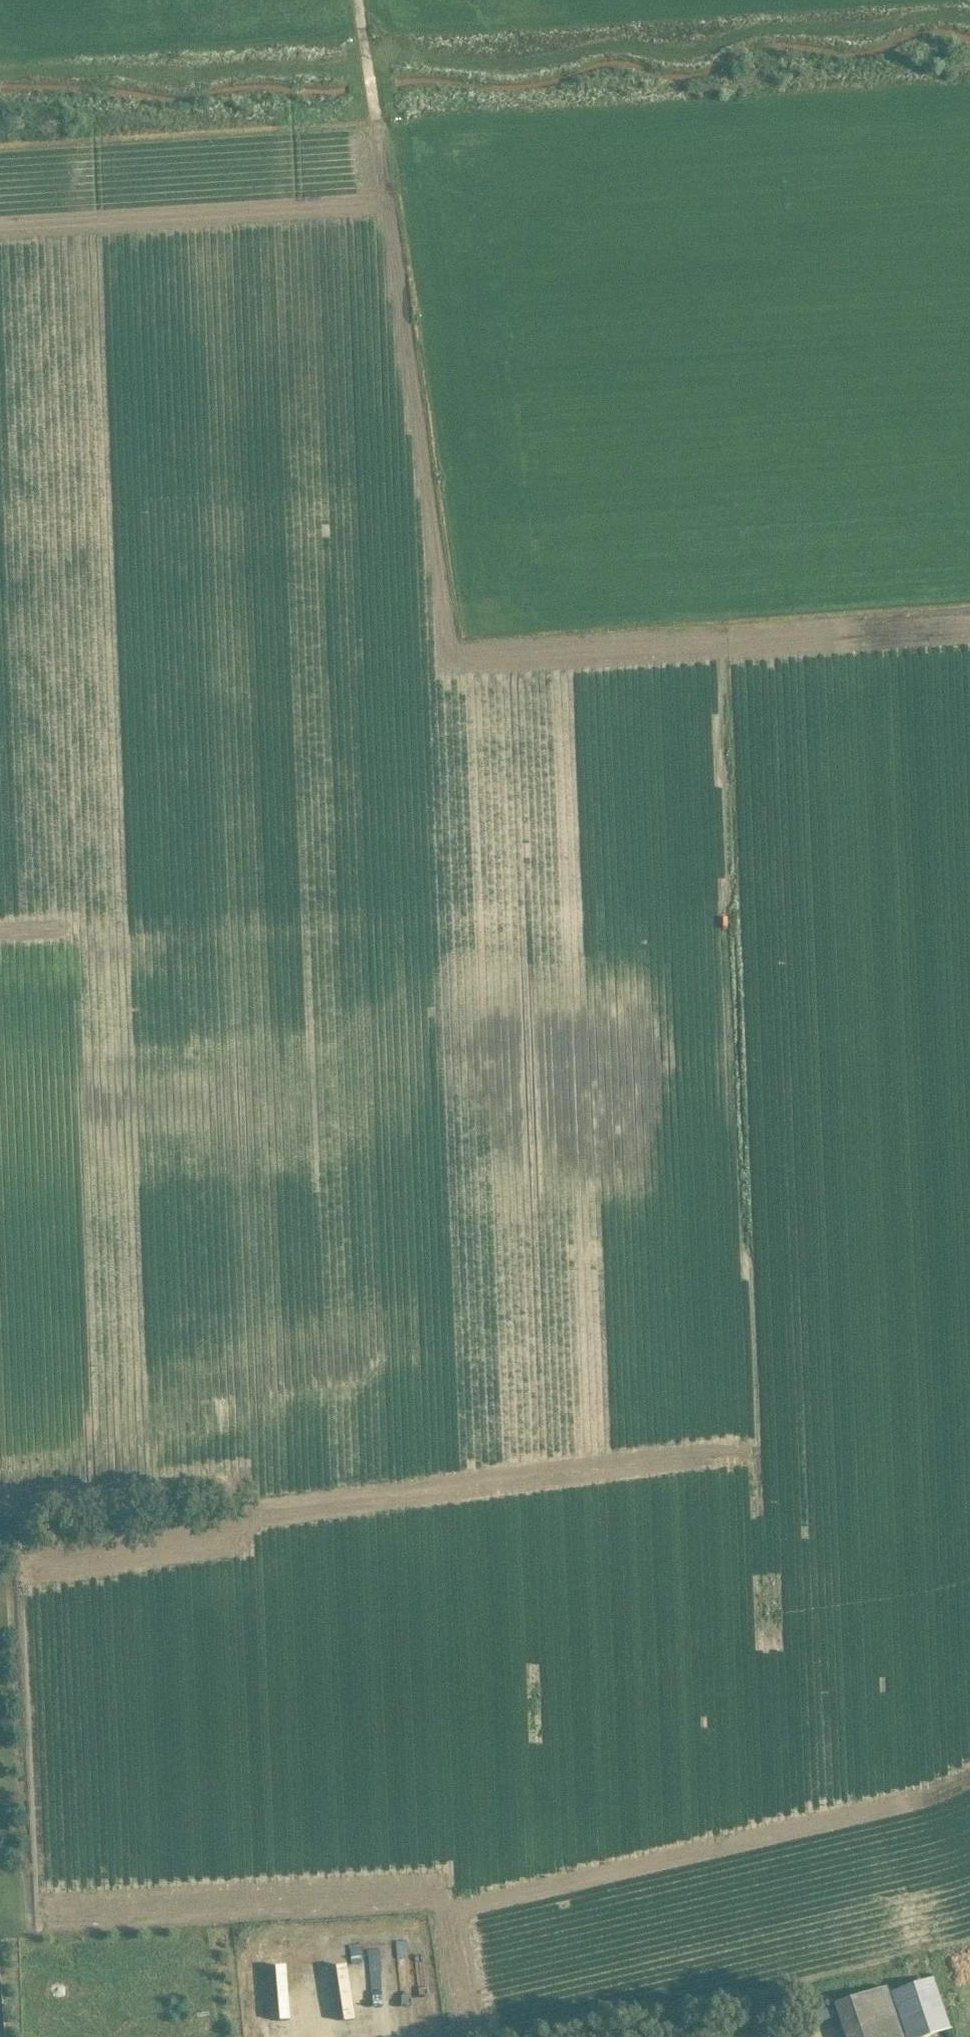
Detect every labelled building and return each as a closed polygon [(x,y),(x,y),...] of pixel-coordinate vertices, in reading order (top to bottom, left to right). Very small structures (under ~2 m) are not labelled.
[(902,2036),(943,2022),(929,1982),(910,1988),(889,1997),(886,1987),(835,2004),(845,2036),(902,2036)] [(768,2027),(737,2036),(772,2036),(768,2027)]
